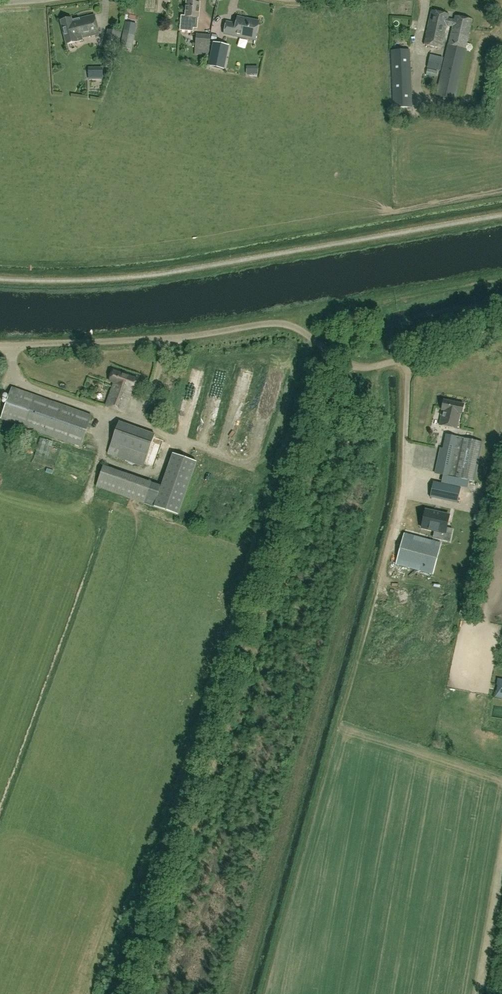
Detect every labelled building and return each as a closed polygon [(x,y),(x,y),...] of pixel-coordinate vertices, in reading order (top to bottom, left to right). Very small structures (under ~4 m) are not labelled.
[(199,18),(200,3),(187,2),(185,16),(181,16),(180,30),(193,31),(193,28),(197,28),(198,18),(199,18)] [(467,48),(473,19),(455,16),(454,20),(448,19),(449,14),(431,11),(424,45),(442,48),(447,25),(453,27),(449,44),(448,44),(438,95),(456,99),(467,48)] [(72,21),(71,19),(71,18),(60,21),(66,45),(83,41),(82,38),(99,34),(94,15),(72,21)] [(256,39),(259,22),(237,18),(236,25),(226,23),(224,33),(256,39)] [(120,33),(109,30),(105,46),(116,48),(120,33)] [(132,31),(132,45),(140,45),(140,31),(132,31)] [(195,50),(209,52),(211,35),(196,34),(195,50)] [(224,69),(229,46),(213,43),(208,66),(224,69)] [(409,50),(391,51),(393,108),(412,107),(409,50)] [(440,70),(443,58),(430,55),(427,67),(440,70)] [(134,391),(138,379),(113,371),(109,381),(113,383),(104,407),(124,414),(133,390),(134,391)] [(92,416),(16,389),(5,420),(81,447),(92,416)] [(461,414),(463,404),(443,400),(440,415),(441,415),(439,425),(457,429),(460,414),(461,414)] [(155,434),(119,421),(108,453),(144,466),(155,434)] [(483,443),(480,442),(463,438),(459,437),(443,434),(435,473),(451,477),(454,477),(472,481),(475,482),(483,443)] [(34,458),(46,462),(51,444),(40,440),(34,458)] [(197,462),(173,453),(154,507),(178,515),(197,462)] [(447,528),(449,516),(425,510),(422,528),(434,531),(445,533),(447,528)]
